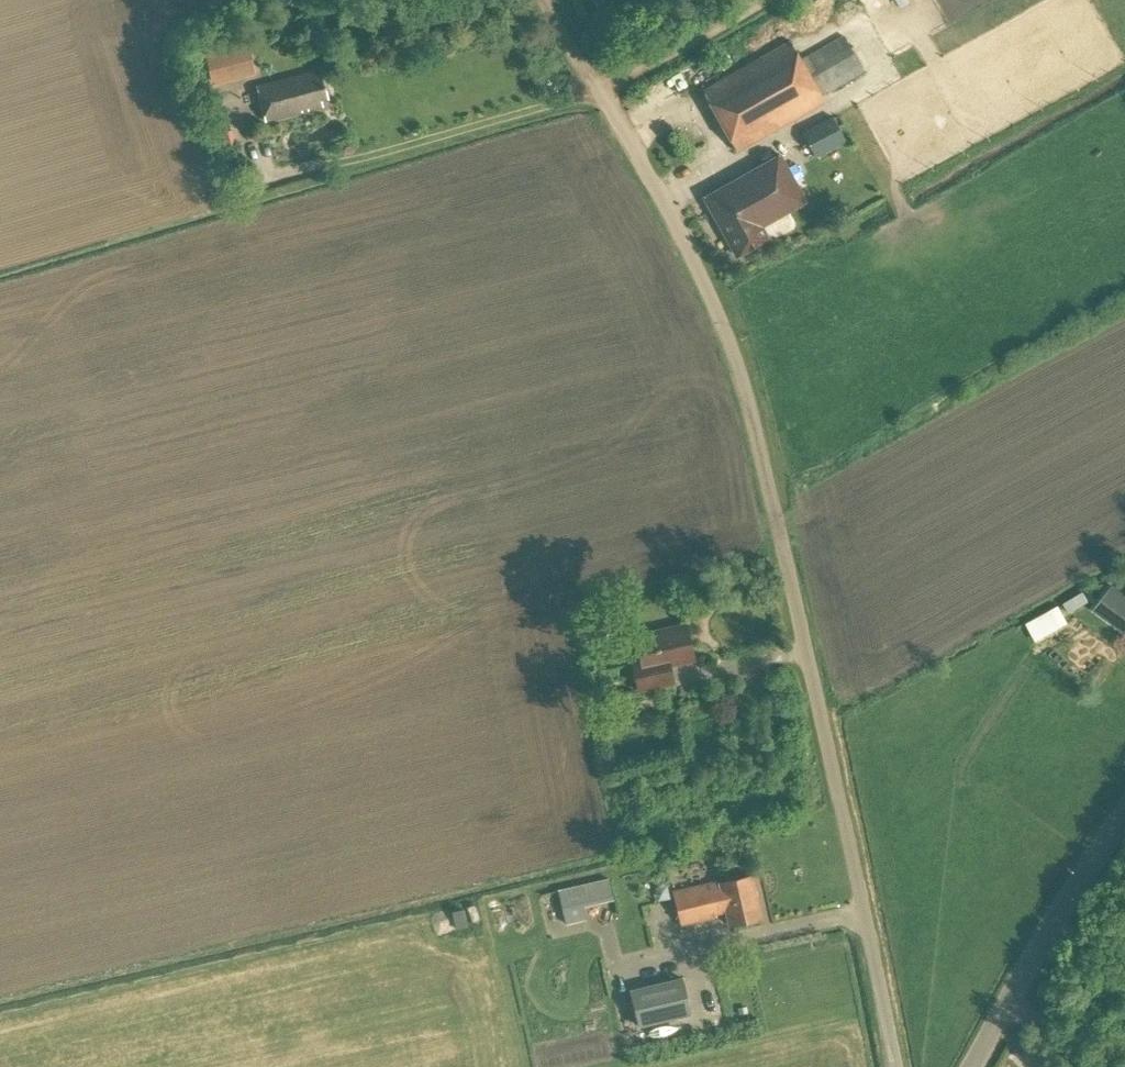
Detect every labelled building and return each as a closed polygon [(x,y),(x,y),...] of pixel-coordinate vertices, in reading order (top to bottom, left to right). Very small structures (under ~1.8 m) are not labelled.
[(208,79),(251,69),(243,36),(200,46),(208,79)] [(790,42),(702,92),(736,152),(824,103),(821,96),(862,72),(842,36),(800,59),(790,42)] [(327,100),(319,70),(255,87),(265,124),(322,108),(320,102),(327,100)] [(832,118),(802,133),(815,158),(845,143),(832,118)] [(806,202),(779,155),(703,199),(723,235),(725,235),(737,257),(768,240),(761,227),(806,202)] [(1124,600),(1110,590),(1094,613),(1124,633),(1124,599),(1124,600)] [(1064,606),(1030,618),(1038,640),(1071,628),(1064,606)] [(639,662),(630,664),(636,692),(673,684),(669,666),(692,661),(685,623),(634,633),(639,662)] [(714,884),(713,882),(670,891),(678,924),(726,913),(729,925),(760,918),(751,876),(714,884)] [(563,882),(565,920),(589,918),(588,901),(616,898),(615,879),(563,882)] [(691,1014),(682,977),(629,989),(638,1027),(691,1014)]
